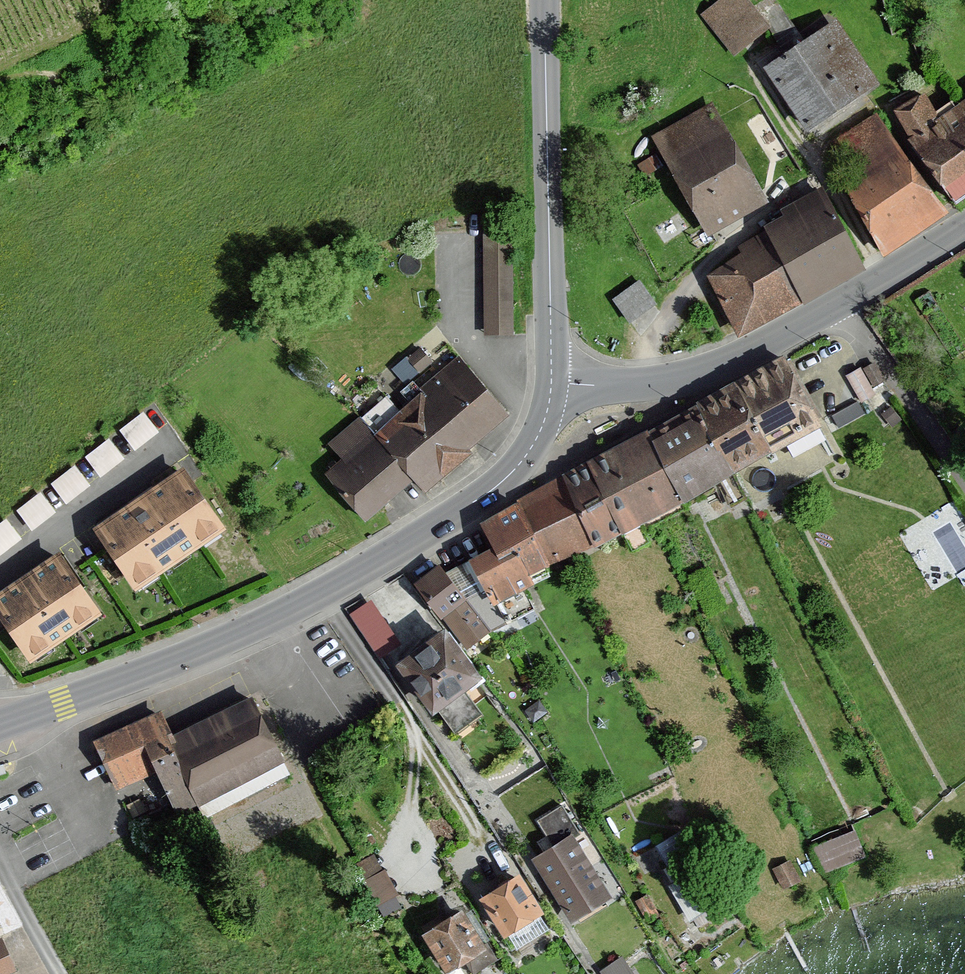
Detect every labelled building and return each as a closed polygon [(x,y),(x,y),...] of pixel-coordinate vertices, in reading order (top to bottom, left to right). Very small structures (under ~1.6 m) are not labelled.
[(741,0),(708,0),(694,14),(735,54),(765,24),(741,0)] [(832,18),(757,68),(799,131),(874,80),(832,18)] [(901,112),(958,193),(964,189),(964,104),(940,121),(923,97),(901,112)] [(708,101),(644,135),(697,233),(761,200),(708,101)] [(940,212),(876,119),(843,140),(859,175),(851,180),(886,250),(940,212)] [(787,218),(764,231),(767,236),(801,300),(860,268),(821,193),(784,213),(787,218)] [(512,225),(483,225),(484,335),(513,335),(512,225)] [(747,255),(713,276),(739,334),(801,300),(767,236),(744,248),(747,255)] [(657,304),(639,280),(612,300),(629,324),(657,304)] [(394,361),(403,375),(433,357),(424,342),(394,361)] [(423,391),(419,394),(420,396),(467,450),(508,414),(458,356),(421,388),(423,391)] [(785,358),(692,406),(728,474),(821,426),(785,358)] [(861,361),(847,370),(864,395),(877,386),(861,361)] [(471,453),(467,450),(420,396),(401,412),(387,397),(362,419),(414,478),(426,492),(471,453)] [(692,406),(646,430),(682,498),(728,474),(692,406)] [(143,412),(119,430),(135,450),(159,432),(143,412)] [(367,519),(414,478),(362,419),(360,417),(330,443),(345,459),(327,474),(367,519)] [(646,430),(582,463),(618,531),(682,498),(646,430)] [(109,439),(85,457),(100,477),(124,459),(109,439)] [(582,463),(550,480),(586,548),(618,531),(582,463)] [(75,465),(51,484),(66,504),(90,486),(75,465)] [(184,468),(93,531),(134,591),(225,528),(184,468)] [(506,503),(509,509),(541,571),(586,548),(550,480),(506,503)] [(40,492),(16,511),(31,531),(56,513),(40,492)] [(509,509),(481,524),(494,548),(471,560),(472,563),(448,576),(475,610),(493,601),(505,623),(535,608),(525,588),(533,584),(529,578),(541,571),(509,509)] [(0,524),(0,556),(22,539),(6,519),(0,524)] [(0,593),(0,617),(34,665),(105,615),(60,551),(0,593)] [(448,576),(439,565),(415,584),(465,648),(489,629),(475,610),(448,576)] [(377,647),(400,631),(374,592),(351,608),(377,647)] [(481,674),(445,628),(397,665),(433,710),(437,707),(457,732),(481,712),(462,689),(481,674)] [(155,712),(93,740),(114,787),(143,774),(164,821),(279,768),(247,700),(166,737),(155,712)] [(539,700),(525,710),(534,722),(548,712),(539,700)] [(551,843),(530,856),(570,920),(609,896),(573,838),(580,834),(561,804),(537,819),(551,843)] [(855,831),(814,848),(824,874),(866,856),(855,831)] [(790,859),(772,868),(783,889),(801,880),(790,859)] [(702,866),(670,886),(690,919),(722,899),(702,866)] [(511,872),(469,895),(495,942),(537,918),(511,872)] [(453,909),(410,933),(433,973),(438,973),(477,952),(453,909)] [(0,948),(0,973),(2,973),(10,971),(0,948)] [(601,972),(603,973),(636,973),(623,956),(601,972)]
